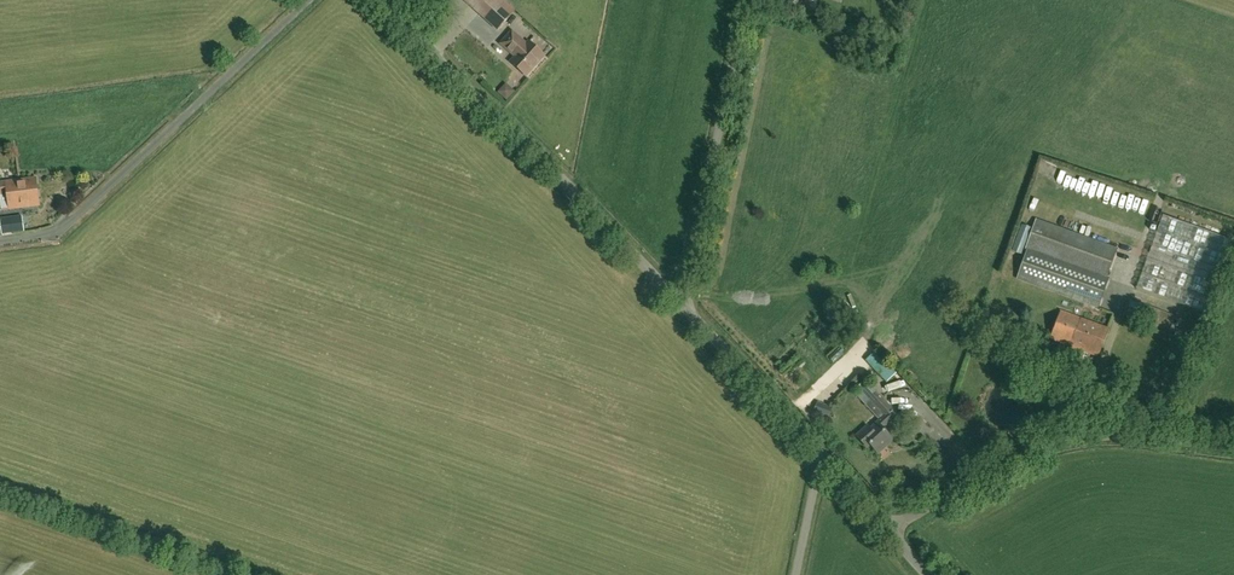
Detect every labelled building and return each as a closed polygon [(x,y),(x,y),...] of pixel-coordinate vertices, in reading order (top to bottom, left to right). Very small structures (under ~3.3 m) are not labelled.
[(498,30),(514,12),(501,0),(465,0),(498,30)] [(525,53),(533,45),(529,42),(526,45),(512,32),(501,44),(509,51),(515,44),(525,53)] [(544,55),(533,45),(525,53),(515,44),(509,51),(516,57),(510,62),(525,76),(544,55)] [(9,209),(40,205),(36,177),(0,182),(0,201),(1,210),(9,209)] [(1114,222),(1119,216),(1108,205),(1103,210),(1114,222)] [(1230,236),(1161,215),(1138,290),(1208,311),(1230,236)] [(14,232),(11,216),(0,217),(0,222),(2,233),(14,232)] [(1026,248),(1028,249),(1017,278),(1097,307),(1108,278),(1106,277),(1117,248),(1037,219),(1026,248)] [(1158,298),(1156,304),(1166,307),(1168,300),(1158,298)] [(1075,348),(1086,320),(1061,311),(1050,338),(1075,348)] [(1086,320),(1075,348),(1097,356),(1108,329),(1086,320)] [(884,386),(896,379),(880,353),(869,360),(884,386)] [(880,395),(879,396),(868,384),(856,395),(879,420),(870,428),(867,425),(856,435),(866,447),(869,444),(874,450),(874,451),(878,455),(887,447),(886,446),(897,436),(887,424),(890,422),(893,425),(896,426),(900,422),(900,419),(880,395)] [(817,414),(829,418),(833,408),(821,403),(817,414)]
